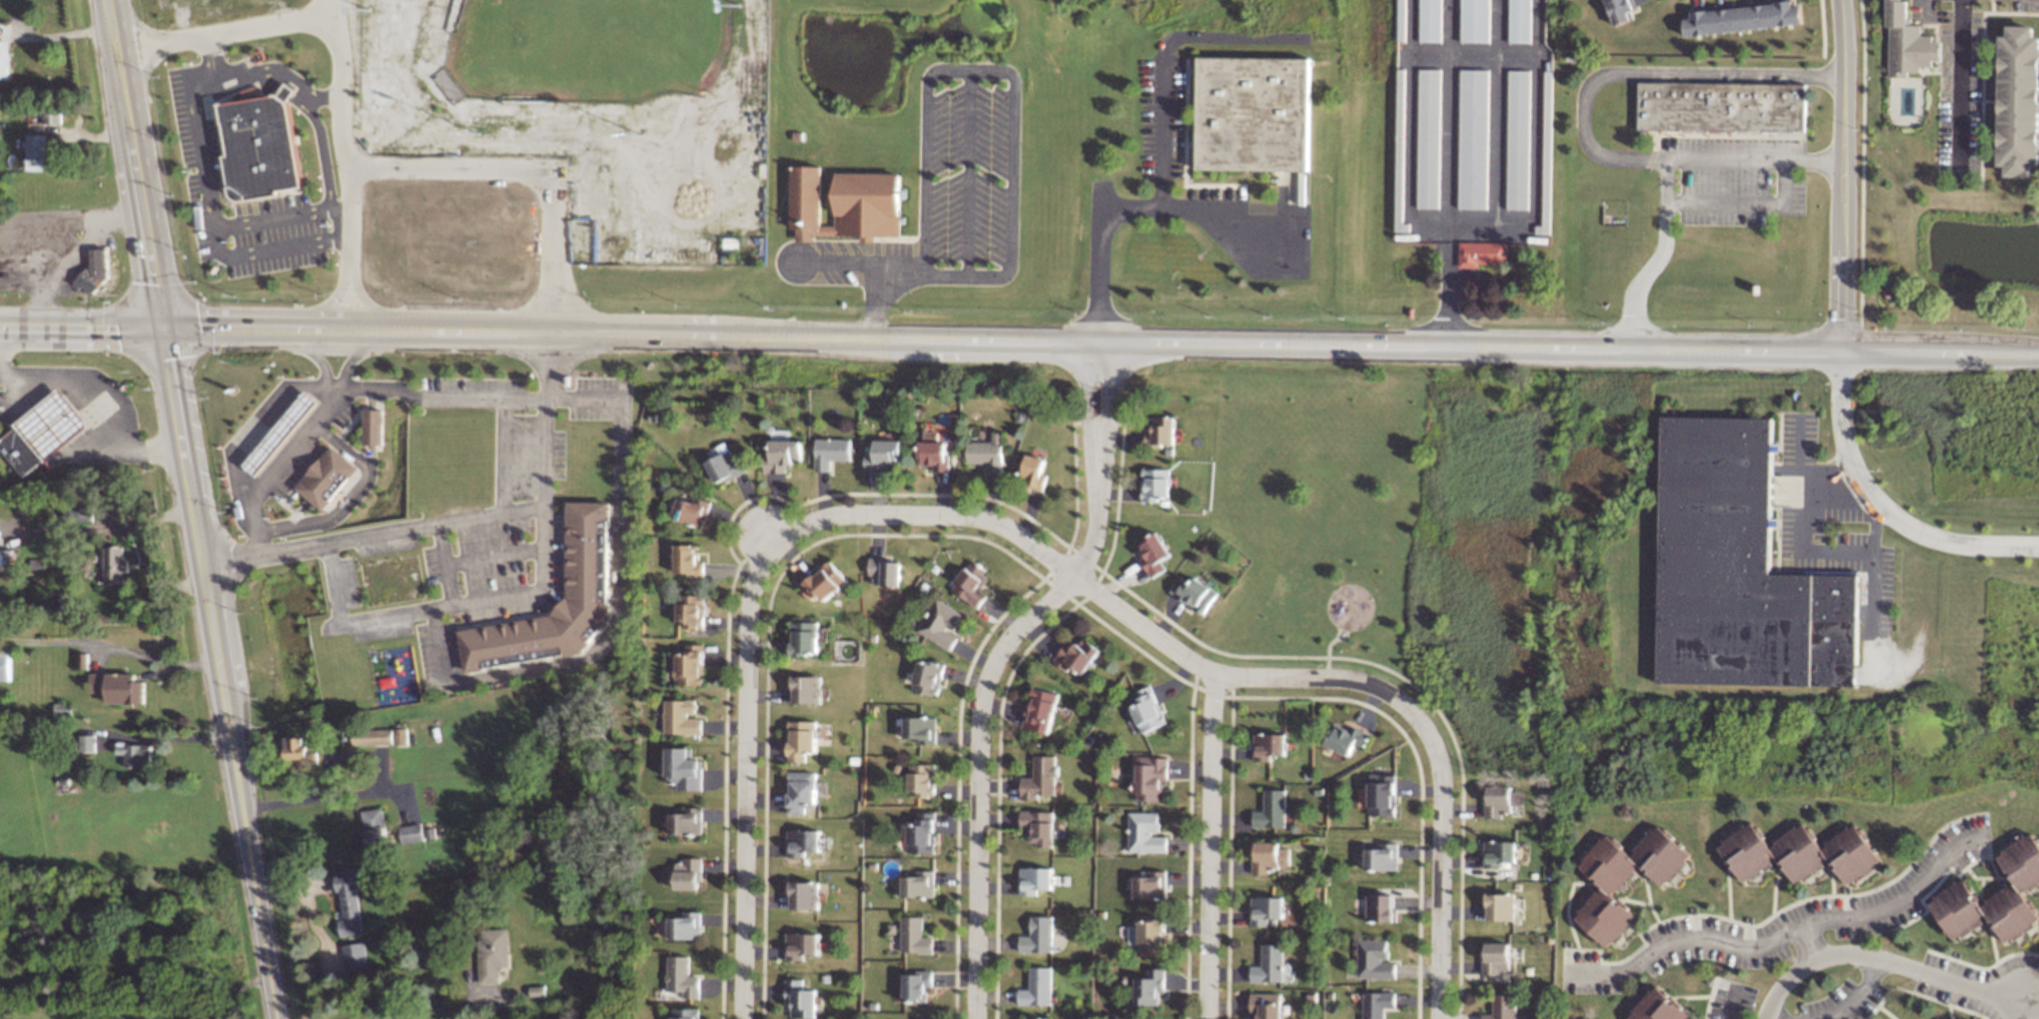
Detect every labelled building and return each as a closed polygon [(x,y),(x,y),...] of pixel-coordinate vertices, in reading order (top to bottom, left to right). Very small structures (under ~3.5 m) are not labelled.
[(1419,41),(1441,41),(1441,0),(1420,0),(1419,41)] [(1461,41),(1489,42),(1489,0),(1461,0),(1461,41)] [(1531,0),(1509,0),(1509,42),(1530,42),(1531,0)] [(1621,28),(1636,20),(1632,12),(1638,9),(1634,0),(1609,0),(1621,28)] [(1886,26),(1891,27),(1890,76),(1910,77),(1910,72),(1921,73),(1921,66),(1933,66),(1933,60),(1941,60),(1941,43),(1933,42),(1934,35),(1922,35),(1922,25),(1908,24),(1908,0),(1900,0),(1887,0),(1886,26)] [(1683,20),(1685,37),(1804,23),(1802,7),(1793,8),(1792,1),(1690,12),(1691,19),(1683,20)] [(2005,160),(2005,171),(2031,171),(2032,161),(2038,161),(2038,151),(2038,142),(2038,141),(2038,138),(2038,135),(2038,127),(2038,109),(2038,30),(2033,30),(2033,19),(2007,19),(2007,30),(2000,30),(1998,160),(2005,160)] [(0,40),(0,79),(9,79),(9,40),(0,40)] [(1194,170),(1196,57),(1311,59),(1309,174),(1194,170)] [(1404,69),(1397,69),(1395,231),(1409,231),(1409,223),(1402,223),(1404,69)] [(1419,69),(1442,70),(1439,208),(1418,208),(1419,69)] [(1461,70),(1489,70),(1489,209),(1459,208),(1461,70)] [(1509,71),(1532,71),(1530,210),(1507,210),(1509,71)] [(1543,225),(1536,225),(1536,233),(1550,233),(1552,71),(1545,71),(1543,225)] [(1639,129),(1641,83),(1807,84),(1806,132),(1639,129)] [(285,102),(293,91),(284,85),(276,95),(285,102)] [(300,187),(285,102),(276,95),(216,105),(227,157),(222,158),(227,189),(229,195),(232,199),(237,202),(245,202),(276,196),(275,191),(300,187)] [(61,123),(61,110),(43,110),(43,123),(61,123)] [(45,134),(26,133),(25,169),(44,170),(45,134)] [(835,173),(899,175),(898,236),(874,236),(874,240),(796,240),(796,230),(787,228),(788,167),(821,167),(818,226),(834,226),(835,173)] [(1507,242),(1459,242),(1459,267),(1478,267),(1478,263),(1506,263),(1507,242)] [(91,248),(92,270),(75,271),(76,289),(108,288),(107,248),(91,248)] [(13,425),(58,388),(88,426),(66,443),(44,460),(13,425)] [(256,475),(319,401),(305,389),(242,463),(256,475)] [(362,409),(380,409),(380,443),(362,443),(362,409)] [(1660,415),(1773,418),(1771,572),(1859,575),(1857,686),(1657,683),(1660,415)] [(1151,417),(1152,430),(1145,431),(1145,444),(1175,443),(1174,416),(1151,417)] [(0,437),(0,449),(25,478),(44,460),(13,425),(0,437)] [(938,431),(924,431),(923,440),(919,440),(919,464),(934,465),(933,471),(948,471),(949,441),(938,441),(938,431)] [(1003,474),(1003,432),(993,432),(993,441),(968,440),(967,462),(987,463),(987,474),(1003,474)] [(816,471),(831,471),(831,460),(851,460),(851,438),(816,438),(816,471)] [(866,470),(888,469),(887,462),(902,462),(902,439),(875,440),(875,452),(865,452),(866,470)] [(801,440),(771,440),(771,454),(764,455),(764,472),(786,472),(786,462),(802,462),(801,440)] [(714,458),(707,461),(717,484),(746,471),(739,456),(734,459),(727,442),(710,450),(714,458)] [(293,486),(329,445),(356,468),(320,509),(293,486)] [(1046,458),(1028,453),(1021,477),(1030,479),(1028,487),(1043,490),(1047,474),(1042,473),(1046,458)] [(1142,502),(1160,503),(1161,493),(1169,493),(1170,469),(1143,468),(1142,502)] [(672,517),(702,527),(711,502),(698,497),(696,502),(679,496),(672,517)] [(465,672),(458,629),(548,615),(564,595),(565,501),(611,501),(609,518),(599,519),(598,603),(610,603),(610,619),(580,652),(465,672)] [(600,601),(609,601),(609,521),(601,521),(600,601)] [(1140,559),(1151,578),(1166,569),(1161,560),(1171,554),(1157,531),(1137,543),(1145,556),(1140,559)] [(699,544),(676,544),(675,572),(688,572),(688,576),(705,577),(705,560),(699,560),(699,544)] [(124,583),(124,572),(129,572),(129,557),(122,558),(122,547),(99,547),(99,570),(105,570),(105,584),(124,583)] [(13,571),(13,549),(0,549),(0,571),(13,571)] [(869,558),(869,576),(873,576),(872,584),(900,585),(901,559),(869,558)] [(798,585),(809,599),(817,593),(824,601),(848,581),(831,559),(798,585)] [(990,574),(968,561),(951,591),(979,607),(986,595),(980,591),(990,574)] [(1203,615),(1219,591),(1195,576),(1190,584),(1179,577),(1169,592),(1193,609),(1193,608),(1203,615)] [(704,629),(705,594),(678,594),(678,622),(687,622),(687,628),(704,629)] [(916,631),(949,650),(958,636),(951,632),(962,613),(936,598),(916,631)] [(818,654),(819,621),(791,621),(790,654),(818,654)] [(1052,660),(1066,671),(1071,666),(1082,674),(1101,650),(1082,636),(1071,650),(1065,645),(1052,660)] [(704,685),(704,644),(687,643),(686,653),(677,653),(676,684),(704,685)] [(11,680),(11,650),(0,650),(0,680),(11,680)] [(910,690),(936,697),(945,664),(918,657),(914,672),(907,670),(904,681),(912,682),(910,690)] [(144,703),(144,682),(136,682),(136,673),(90,673),(90,692),(106,692),(106,703),(144,703)] [(821,675),(790,676),(790,695),(794,695),(794,703),(822,702),(821,675)] [(1130,707),(1141,733),(1167,722),(1150,685),(1133,692),(1138,703),(1130,707)] [(1049,733),(1059,693),(1032,686),(1023,727),(1049,733)] [(665,733),(703,734),(703,716),(696,715),(697,699),(666,699),(665,733)] [(817,720),(789,720),(788,761),(807,762),(807,751),(817,751),(817,720)] [(1371,733),(1351,724),(1349,728),(1335,722),(1325,744),(1350,755),(1355,744),(1364,748),(1371,733)] [(392,728),(353,729),(353,745),(393,744),(392,728)] [(396,745),(407,744),(407,728),(395,728),(396,745)] [(1254,760),(1271,760),(1271,754),(1286,755),(1286,734),(1254,733),(1254,760)] [(94,734),(80,734),(80,751),(95,751),(94,734)] [(303,736),(286,736),(287,764),(317,763),(317,744),(303,744),(303,736)] [(117,743),(116,754),(124,754),(124,765),(151,766),(152,744),(117,743)] [(703,759),(693,759),(693,747),(667,746),(666,783),(677,784),(677,789),(703,789),(703,759)] [(1021,777),(1021,799),(1039,800),(1039,794),(1056,794),(1057,755),(1034,755),(1034,777),(1021,777)] [(1168,757),(1132,756),(1131,800),(1162,801),(1162,780),(1167,780),(1168,757)] [(935,763),(908,763),(908,792),(917,792),(917,797),(935,797),(935,763)] [(789,813),(806,814),(806,806),(816,806),(817,771),(789,771),(789,813)] [(1369,815),(1396,815),(1397,774),(1369,774),(1369,815)] [(1483,817),(1502,817),(1502,811),(1511,812),(1511,805),(1522,805),(1523,791),(1512,790),(1512,786),(1489,785),(1489,795),(1484,795),(1483,817)] [(1285,827),(1286,789),(1264,788),(1264,811),(1253,811),(1253,826),(1285,827)] [(366,849),(387,847),(385,808),(363,809),(366,849)] [(1029,845),(1054,845),(1054,811),(1021,810),(1021,828),(1030,828),(1029,845)] [(1158,811),(1127,812),(1127,852),(1166,852),(1166,834),(1158,834),(1158,811)] [(670,833),(702,834),(702,812),(670,812),(670,833)] [(907,852),(935,852),(934,812),(917,812),(917,824),(907,825),(907,852)] [(1882,859),(1855,823),(1822,847),(1803,822),(1770,846),(1751,821),(1717,846),(1744,883),(1778,859),(1796,884),(1830,859),(1849,884),(1882,859)] [(424,840),(421,823),(399,826),(402,843),(424,840)] [(1692,855),(1658,824),(1630,854),(1607,833),(1578,864),(1602,886),(1574,917),(1608,948),(1637,916),(1613,894),(1640,865),(1663,886),(1692,855)] [(788,856),(809,857),(809,851),(820,851),(821,829),(788,829),(788,856)] [(2033,831),(1997,854),(2015,882),(1981,904),(1965,878),(1929,901),(1954,941),(1990,918),(2006,943),(2038,922),(2038,916),(2024,892),(2038,882),(2038,841),(2033,831)] [(1290,866),(1290,848),(1280,847),(1280,842),(1253,841),(1253,874),(1270,874),(1270,866),(1290,866)] [(1517,841),(1484,841),(1484,866),(1516,866),(1517,841)] [(1399,870),(1399,842),(1381,842),(1381,848),(1366,848),(1366,869),(1399,870)] [(675,889),(701,889),(702,857),(684,857),(684,863),(675,863),(675,889)] [(362,933),(357,887),(376,885),(374,865),(335,870),(341,921),(339,921),(340,936),(362,933)] [(1052,888),(1052,868),(1020,867),(1020,894),(1037,894),(1037,888),(1052,888)] [(934,896),(933,870),(916,870),(916,876),(901,876),(902,897),(934,896)] [(1166,870),(1149,870),(1149,877),(1127,876),(1126,888),(1133,888),(1133,897),(1165,898),(1166,870)] [(791,908),(818,909),(819,882),(792,881),(791,908)] [(1488,920),(1515,920),(1514,893),(1482,894),(1483,906),(1487,906),(1488,920)] [(1367,894),(1367,920),(1396,921),(1396,895),(1367,894)] [(1284,897),(1252,896),(1251,925),(1268,925),(1268,918),(1284,918),(1284,897)] [(701,938),(701,911),(683,911),(683,917),(669,917),(669,938),(701,938)] [(1020,951),(1052,952),(1053,916),(1031,915),(1030,935),(1020,935),(1020,951)] [(900,952),(933,952),(933,936),(922,936),(922,916),(901,916),(900,952)] [(1137,951),(1165,952),(1165,918),(1138,918),(1137,951)] [(499,982),(498,967),(508,966),(507,928),(481,929),(482,939),(477,939),(479,983),(499,982)] [(787,960),(804,960),(804,954),(819,954),(820,933),(787,932),(787,960)] [(1359,978),(1397,977),(1397,960),(1389,961),(1389,939),(1358,940),(1359,978)] [(346,972),(368,968),(364,941),(342,945),(346,972)] [(1510,970),(1509,942),(1486,943),(1486,951),(1481,951),(1482,975),(1501,974),(1501,970),(1510,970)] [(1283,981),(1284,944),(1262,944),(1262,965),(1251,965),(1251,981),(1283,981)] [(684,997),(700,998),(701,975),(689,975),(690,955),(668,955),(667,991),(684,991),(684,997)] [(1051,966),(1029,967),(1030,989),(1019,989),(1019,1005),(1051,1004),(1051,966)] [(1135,1004),(1158,1005),(1158,990),(1164,990),(1165,968),(1147,968),(1147,977),(1135,977),(1135,1004)] [(902,1001),(926,1001),(926,986),(932,986),(932,971),(915,970),(915,974),(903,973),(902,1001)] [(817,1017),(817,989),(804,989),(804,978),(785,979),(785,1010),(792,1010),(792,1017),(817,1017)] [(1657,985),(1627,1015),(1631,1018),(1687,1018),(1690,1016),(1657,985)] [(1364,1018),(1385,1018),(1385,1007),(1397,1007),(1397,992),(1364,992),(1364,1018)] [(1283,993),(1251,993),(1251,1015),(1258,1015),(1258,1018),(1283,1018),(1283,993)] [(1483,1013),(1483,1018),(1516,1018),(1516,994),(1494,994),(1493,1014),(1483,1013)] [(672,1008),(672,1018),(700,1018),(700,1008),(672,1008)]
